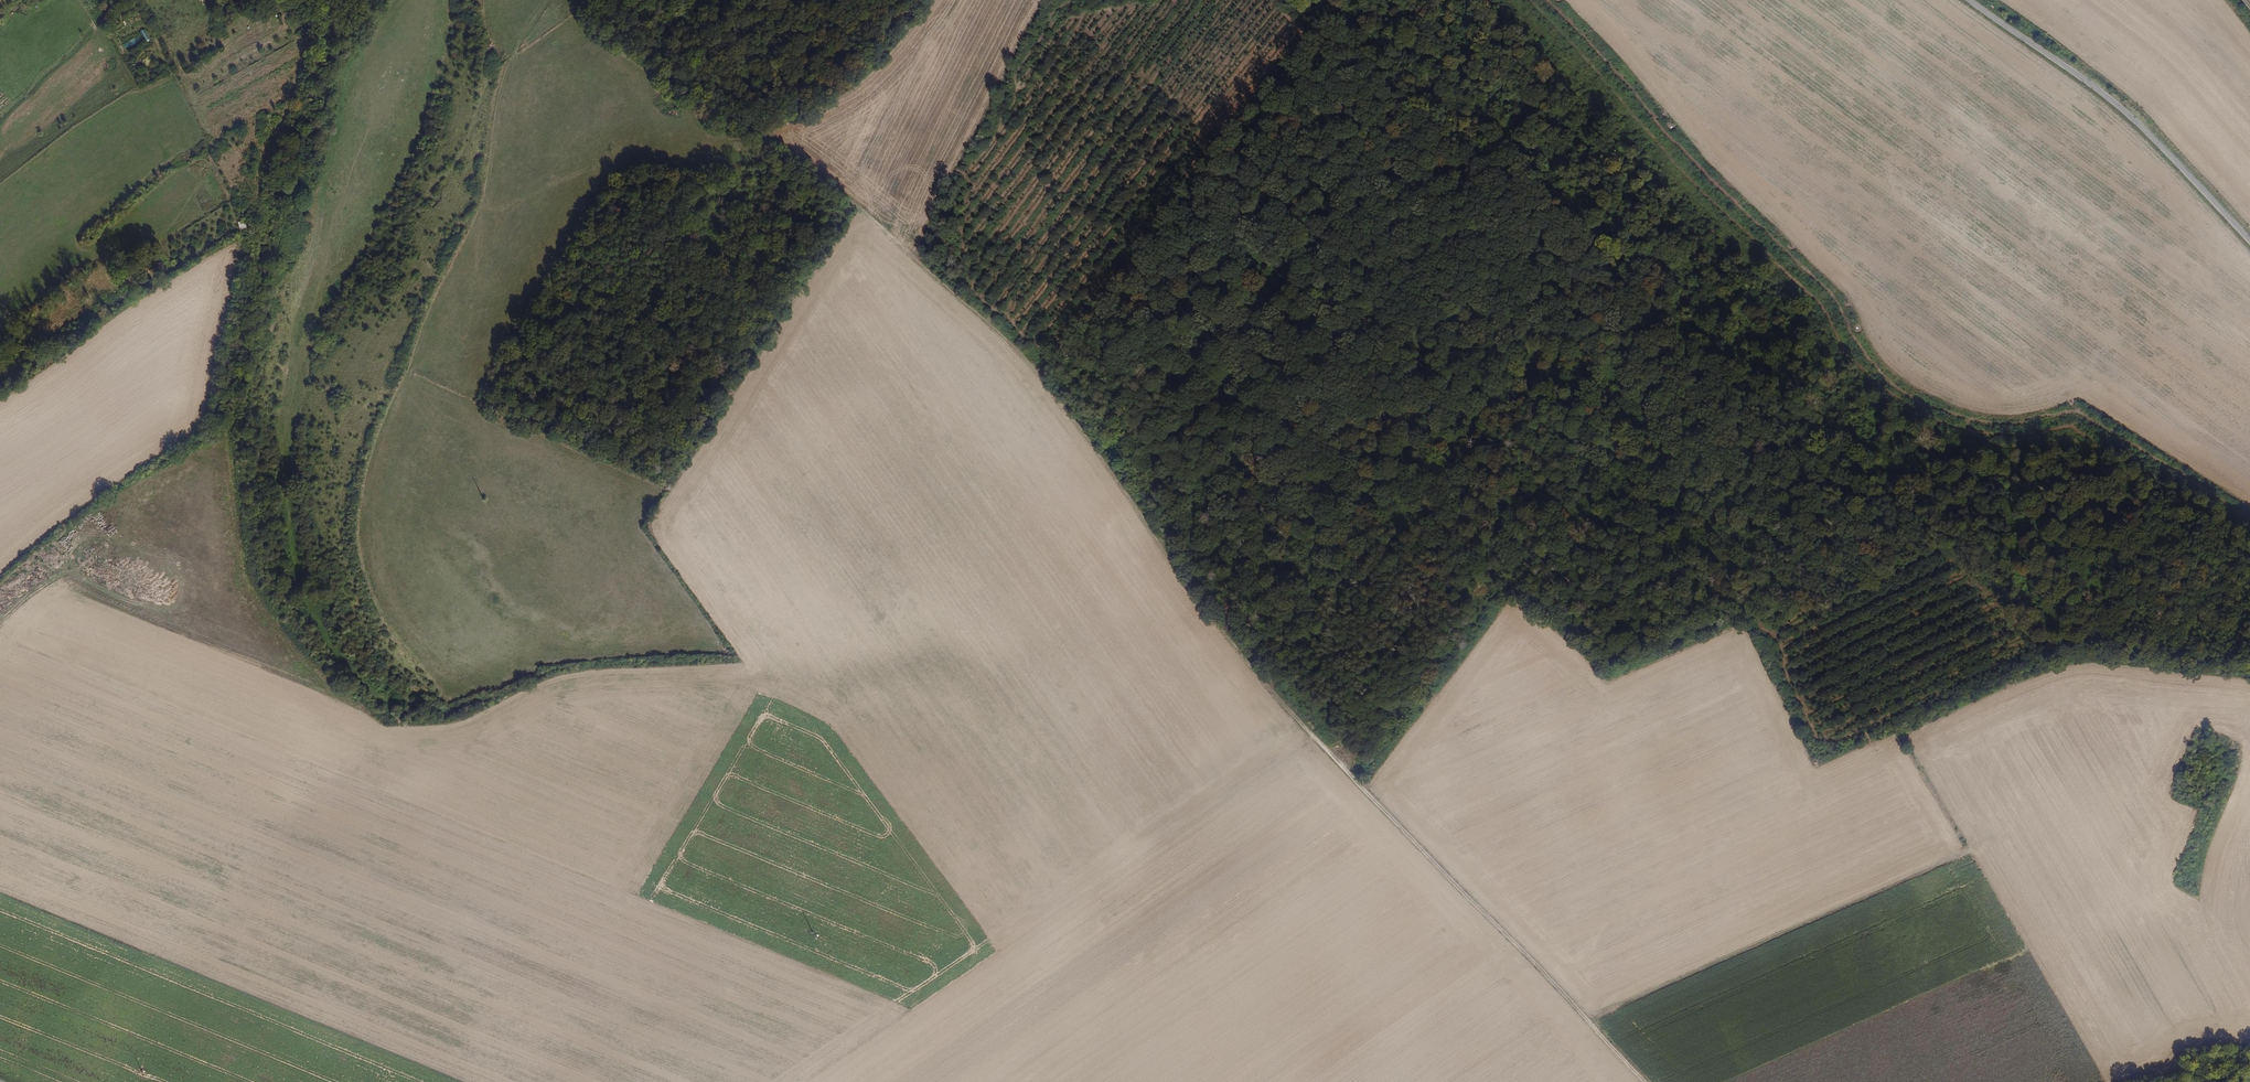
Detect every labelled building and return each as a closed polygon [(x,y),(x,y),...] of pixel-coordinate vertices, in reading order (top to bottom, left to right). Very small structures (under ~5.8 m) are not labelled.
[(145,41),(150,38),(145,29),(140,32),(145,41)]
